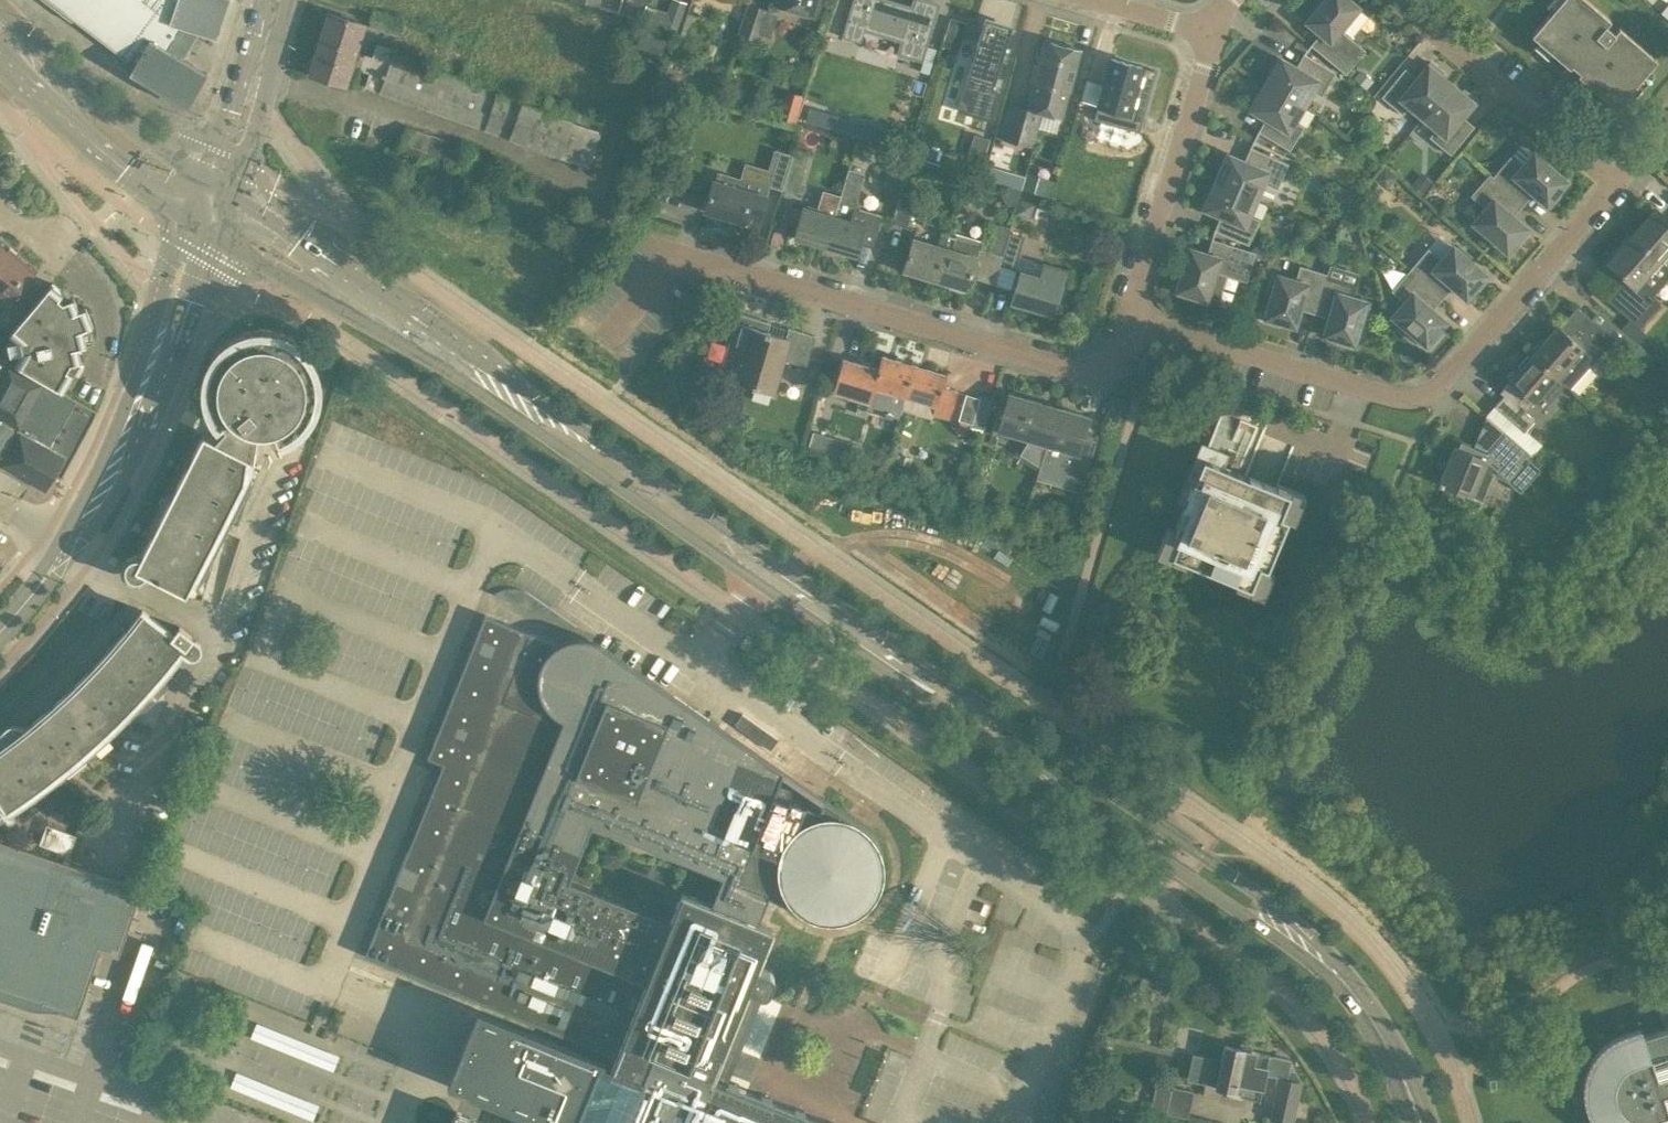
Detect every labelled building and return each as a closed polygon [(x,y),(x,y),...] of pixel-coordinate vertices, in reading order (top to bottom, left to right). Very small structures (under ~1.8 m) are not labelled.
[(71,20),(70,21),(71,22),(73,19),(127,60),(129,57),(135,62),(129,72),(187,107),(207,73),(184,59),(199,33),(216,38),(229,0),(44,0),(71,20)] [(677,33),(686,3),(677,0),(671,0),(667,12),(645,5),(640,22),(677,33)] [(773,4),(815,16),(820,0),(774,0),(773,4)] [(938,3),(927,0),(913,0),(911,7),(889,0),(852,0),(841,36),(860,42),(864,30),(901,41),(898,53),(921,60),(938,3)] [(1306,21),(1320,33),(1310,45),(1345,74),(1365,51),(1340,30),(1358,7),(1350,0),(1324,0),(1319,6),(1316,3),(1306,15),(1309,18),(1306,21)] [(1568,66),(1564,71),(1572,79),(1574,80),(1578,75),(1615,107),(1656,59),(1618,27),(1614,32),(1605,25),(1610,20),(1587,0),(1561,0),(1531,34),(1568,66)] [(633,5),(630,17),(639,20),(642,8),(633,5)] [(773,12),(753,6),(745,36),(764,41),(773,12)] [(328,13),(319,44),(390,66),(393,55),(395,50),(378,45),(374,58),(356,52),(365,25),(328,13)] [(967,22),(950,17),(946,30),(963,35),(967,22)] [(978,38),(978,40),(964,86),(974,89),(968,110),(990,116),(988,121),(990,121),(999,91),(992,89),(1005,48),(1005,46),(1012,25),(985,17),(978,38)] [(666,39),(642,31),(638,46),(661,53),(666,39)] [(1061,45),(1043,40),(1025,108),(1009,104),(1000,138),(1033,147),(1038,128),(1042,113),(1043,113),(1061,45)] [(380,91),(390,66),(319,44),(309,74),(346,85),(351,68),(370,73),(366,87),(380,91)] [(1042,113),(1038,128),(1055,133),(1059,118),(1062,118),(1081,50),(1061,45),(1043,113),(1042,113)] [(1268,70),(1272,72),(1265,84),(1303,106),(1312,91),(1321,96),(1335,72),(1303,54),(1296,67),(1277,56),(1268,70)] [(463,81),(393,55),(390,66),(380,91),(588,167),(606,119),(566,104),(561,117),(463,81)] [(1111,58),(1094,119),(1139,132),(1156,71),(1111,58)] [(1443,72),(1430,61),(1416,78),(1405,69),(1381,97),(1402,114),(1408,105),(1422,117),(1450,83),(1440,75),(1443,72)] [(1361,69),(1354,78),(1367,88),(1374,80),(1361,69)] [(1450,83),(1422,117),(1436,128),(1429,137),(1450,155),(1474,126),(1462,116),(1476,99),(1463,89),(1461,92),(1450,83)] [(1255,93),(1247,107),(1266,118),(1258,132),(1290,150),(1303,127),(1294,121),(1303,106),(1265,84),(1258,95),(1255,93)] [(803,96),(786,91),(778,116),(794,122),(803,96)] [(809,107),(805,121),(845,133),(850,119),(809,107)] [(432,136),(407,127),(399,150),(450,168),(454,155),(442,151),(444,144),(431,139),(432,136)] [(982,161),(989,138),(974,134),(967,157),(982,161)] [(1217,167),(1221,169),(1215,181),(1256,199),(1263,183),(1277,189),(1287,164),(1250,148),(1244,161),(1224,153),(1217,167)] [(777,161),(770,186),(782,190),(793,156),(775,150),(772,159),(777,161)] [(793,156),(782,190),(797,194),(809,154),(795,150),(793,156)] [(1510,156),(1492,176),(1523,204),(1533,193),(1549,207),(1560,195),(1557,192),(1567,181),(1549,165),(1551,162),(1539,152),(1537,155),(1533,152),(1521,166),(1510,156)] [(911,159),(890,154),(886,170),(906,176),(911,159)] [(1469,163),(1461,156),(1455,164),(1462,170),(1469,163)] [(999,171),(990,168),(987,179),(996,181),(999,171)] [(1396,177),(1385,168),(1375,179),(1382,185),(1389,185),(1396,177)] [(848,169),(840,195),(824,247),(856,256),(860,241),(872,245),(881,215),(860,208),(862,201),(857,199),(864,173),(848,169)] [(1421,172),(1412,184),(1422,192),(1431,180),(1421,172)] [(1513,216),(1523,204),(1492,176),(1489,174),(1470,195),(1485,208),(1473,222),(1476,225),(1474,228),(1486,238),(1488,235),(1506,251),(1516,240),(1519,242),(1529,230),(1513,216)] [(704,210),(743,222),(744,220),(758,224),(766,196),(739,188),(741,181),(721,175),(719,182),(713,181),(704,210)] [(1024,189),(1043,195),(1047,182),(1028,176),(1024,189)] [(1206,192),(1200,207),(1220,216),(1214,230),(1248,245),(1258,219),(1249,215),(1256,199),(1215,181),(1210,194),(1206,192)] [(1343,207),(1347,208),(1353,194),(1339,188),(1337,192),(1343,207)] [(793,238),(824,247),(840,195),(822,190),(816,211),(802,206),(793,238)] [(915,200),(900,195),(891,223),(906,227),(915,200)] [(1025,216),(1029,213),(1033,202),(1019,198),(1014,213),(1025,216)] [(1667,249),(1667,220),(1655,208),(1631,236),(1659,260),(1667,249)] [(1010,228),(995,224),(988,251),(1002,254),(1010,228)] [(902,270),(934,279),(947,235),(939,233),(935,245),(911,238),(902,270)] [(1024,238),(1010,233),(1000,265),(1014,269),(1024,238)] [(953,237),(947,235),(934,279),(965,289),(979,241),(954,234),(953,237)] [(1608,262),(1625,277),(1606,298),(1639,327),(1662,302),(1639,282),(1659,260),(1631,236),(1608,262)] [(18,253),(0,238),(0,274),(18,253)] [(1190,299),(1205,303),(1215,272),(1246,281),(1254,253),(1212,240),(1207,254),(1190,248),(1183,271),(1179,270),(1174,285),(1178,286),(1177,291),(1191,295),(1190,299)] [(1414,274),(1442,298),(1452,286),(1466,298),(1476,287),(1478,289),(1489,277),(1468,259),(1471,256),(1459,245),(1456,248),(1453,246),(1441,260),(1427,248),(1408,271),(1413,275),(1414,274)] [(18,253),(0,274),(0,306),(2,308),(0,311),(0,324),(6,329),(28,303),(17,294),(37,270),(18,253)] [(1042,263),(1038,276),(1019,270),(1010,302),(1052,314),(1065,270),(1042,263)] [(1280,322),(1294,326),(1299,309),(1314,313),(1326,274),(1299,266),(1295,280),(1277,275),(1276,279),(1272,278),(1268,293),(1272,294),(1264,321),(1279,325),(1280,322)] [(1349,296),(1353,281),(1326,274),(1314,313),(1329,318),(1324,335),(1338,339),(1337,343),(1352,347),(1360,321),(1364,322),(1369,307),(1365,305),(1366,301),(1349,296)] [(1436,332),(1446,321),(1432,309),(1442,298),(1414,274),(1413,275),(1396,295),(1404,302),(1392,316),(1395,319),(1393,322),(1405,332),(1407,329),(1428,347),(1439,334),(1436,332)] [(61,389),(71,371),(70,371),(76,360),(80,359),(77,346),(85,344),(82,328),(92,324),(84,306),(78,309),(72,296),(62,300),(58,297),(62,292),(54,284),(51,282),(11,331),(13,333),(7,342),(9,355),(22,352),(16,363),(61,389)] [(1613,339),(1579,308),(1560,329),(1595,361),(1613,341),(1632,359),(1643,347),(1620,327),(1620,328),(1621,330),(1613,339)] [(769,331),(758,327),(761,319),(736,311),(736,313),(739,314),(724,364),(739,368),(735,381),(771,392),(781,359),(806,366),(815,336),(815,337),(816,335),(788,327),(787,328),(788,328),(785,336),(769,332),(769,331)] [(1558,327),(1531,356),(1556,378),(1564,385),(1569,390),(1595,361),(1560,329),(1558,327)] [(217,423),(218,425),(220,427),(221,426),(224,429),(219,435),(214,440),(203,434),(141,554),(138,553),(136,553),(133,553),(131,554),(130,555),(129,555),(126,557),(124,559),(123,561),(122,562),(122,564),(121,567),(122,569),(122,571),(122,572),(123,574),(124,576),(125,577),(127,578),(129,579),(130,580),(132,581),(134,581),(135,581),(137,581),(139,581),(141,581),(143,580),(144,579),(145,578),(147,576),(148,575),(186,594),(244,480),(247,457),(254,460),(258,432),(259,427),(260,424),(262,423),(264,423),(267,424),(268,426),(270,432),(277,430),(280,438),(279,439),(280,440),(284,438),(289,436),(294,433),(297,430),(300,427),(302,425),(304,423),(306,420),(309,416),(310,414),(312,410),(313,406),(314,403),(315,399),(316,395),(316,392),(316,388),(316,385),(316,381),(315,377),(314,373),(313,370),(311,365),(310,363),(308,359),(306,357),(304,354),(303,352),(300,349),(296,345),(291,342),(287,340),(284,338),(282,337),(278,336),(273,334),(270,334),(266,333),(259,333),(253,334),(247,335),(242,336),(238,338),(236,339),(231,342),(228,344),(225,346),(221,350),(218,353),(217,356),(214,360),(212,364),(210,367),(209,369),(208,372),(207,375),(206,379),(206,380),(206,385),(206,387),(205,390),(206,393),(206,397),(207,403),(208,407),(209,410),(211,415),(214,420),(217,423)] [(882,356),(878,370),(867,410),(898,419),(905,396),(913,366),(882,356)] [(1531,356),(1509,380),(1510,381),(1499,392),(1503,395),(1494,406),(1520,429),(1530,417),(1525,412),(1540,395),(1548,403),(1564,385),(1556,378),(1531,356)] [(9,365),(10,364),(0,359),(0,466),(22,478),(43,490),(45,491),(64,457),(49,449),(75,401),(71,399),(9,365)] [(856,406),(867,410),(878,370),(842,359),(833,391),(859,399),(856,406)] [(913,366),(905,396),(935,405),(932,414),(949,419),(956,391),(941,387),(945,375),(913,366)] [(1029,439),(1020,454),(1039,466),(1030,495),(1076,509),(1097,436),(1084,432),(1089,417),(1009,393),(1003,411),(999,410),(992,434),(1003,437),(1005,432),(1029,439)] [(974,424),(980,398),(965,394),(959,420),(974,424)] [(810,437),(808,445),(807,448),(832,455),(836,441),(811,434),(810,437)] [(1540,470),(1525,457),(1520,463),(1495,441),(1484,453),(1469,447),(1467,451),(1454,446),(1439,481),(1482,501),(1492,475),(1507,482),(1520,493),(1540,470)] [(1164,551),(1258,589),(1296,496),(1203,457),(1192,482),(1200,485),(1199,490),(1191,486),(1187,497),(1194,500),(1192,505),(1184,502),(1164,551)] [(1575,487),(1586,497),(1596,487),(1585,477),(1575,487)] [(533,625),(543,598),(497,581),(487,608),(533,625)] [(148,690),(157,698),(167,687),(173,680),(175,678),(165,670),(182,649),(187,653),(188,654),(190,655),(191,655),(193,655),(195,654),(197,653),(198,651),(199,650),(199,649),(200,647),(200,646),(199,643),(199,642),(197,640),(179,626),(173,634),(142,609),(131,624),(124,631),(115,642),(105,653),(95,664),(85,674),(75,685),(68,691),(61,698),(46,711),(31,723),(23,729),(22,727),(20,726),(19,725),(16,724),(15,724),(11,724),(9,725),(7,727),(6,727),(0,733),(0,814),(5,810),(6,812),(38,788),(55,775),(74,761),(89,748),(95,742),(111,727),(120,719),(136,703),(148,690)] [(575,638),(571,638),(566,639),(562,641),(557,643),(485,614),(427,757),(442,764),(407,850),(406,850),(364,955),(615,1056),(611,1067),(602,1064),(604,1059),(477,1008),(447,1083),(546,1122),(833,1122),(827,1121),(827,1122),(804,1113),(805,1112),(794,1107),(794,1109),(771,1100),(772,1098),(735,1083),(728,1080),(733,1068),(756,1011),(740,1005),(747,988),(760,994),(762,994),(764,994),(767,993),(768,992),(769,990),(770,989),(773,982),(773,980),(773,978),(773,976),(772,974),(771,972),(768,970),(756,965),(771,928),(757,923),(762,909),(769,895),(786,902),(788,900),(790,903),(794,906),(798,910),(801,912),(806,915),(810,917),(815,918),(819,919),(823,920),(829,920),(836,920),(840,919),(847,917),(856,913),(860,911),(865,907),(868,903),(873,898),(874,896),(877,891),(879,887),(881,882),(882,877),(883,872),(883,867),(883,862),(882,857),(881,853),(879,846),(877,842),(874,837),(871,833),(868,830),(863,825),(859,822),(856,821),(824,798),(822,800),(821,800),(818,809),(790,797),(794,787),(779,781),(782,772),(784,770),(600,643),(596,641),(592,639),(589,639),(583,638),(578,637),(575,638)] [(69,855),(76,836),(46,825),(39,844),(69,855)] [(99,951),(118,957),(142,889),(76,867),(0,841),(0,991),(77,1017),(99,951)] [(1655,1002),(1662,1027),(1646,1033),(1621,1041),(1611,1047),(1604,1052),(1599,1058),(1591,1072),(1589,1080),(1588,1089),(1588,1097),(1591,1112),(1597,1121),(1599,1122),(1667,1122),(1667,989),(1655,1002)] [(334,1068),(340,1052),(257,1020),(251,1036),(334,1068)] [(1205,1080),(1216,1082),(1216,1084),(1235,1088),(1236,1088),(1241,1089),(1240,1096),(1259,1100),(1265,1073),(1278,1076),(1277,1081),(1279,1082),(1273,1109),(1293,1113),(1300,1082),(1297,1081),(1298,1078),(1294,1070),(1289,1069),(1291,1058),(1250,1049),(1252,1043),(1242,1041),(1240,1047),(1225,1043),(1221,1059),(1210,1057),(1205,1080)] [(237,1070),(231,1085),(314,1117),(320,1102),(237,1070)] [(1165,1111),(1168,1100),(1171,1084),(1157,1081),(1151,1107),(1165,1111)] [(461,1113),(460,1113),(456,1111),(455,1115),(451,1122),(485,1122),(461,1113)]
